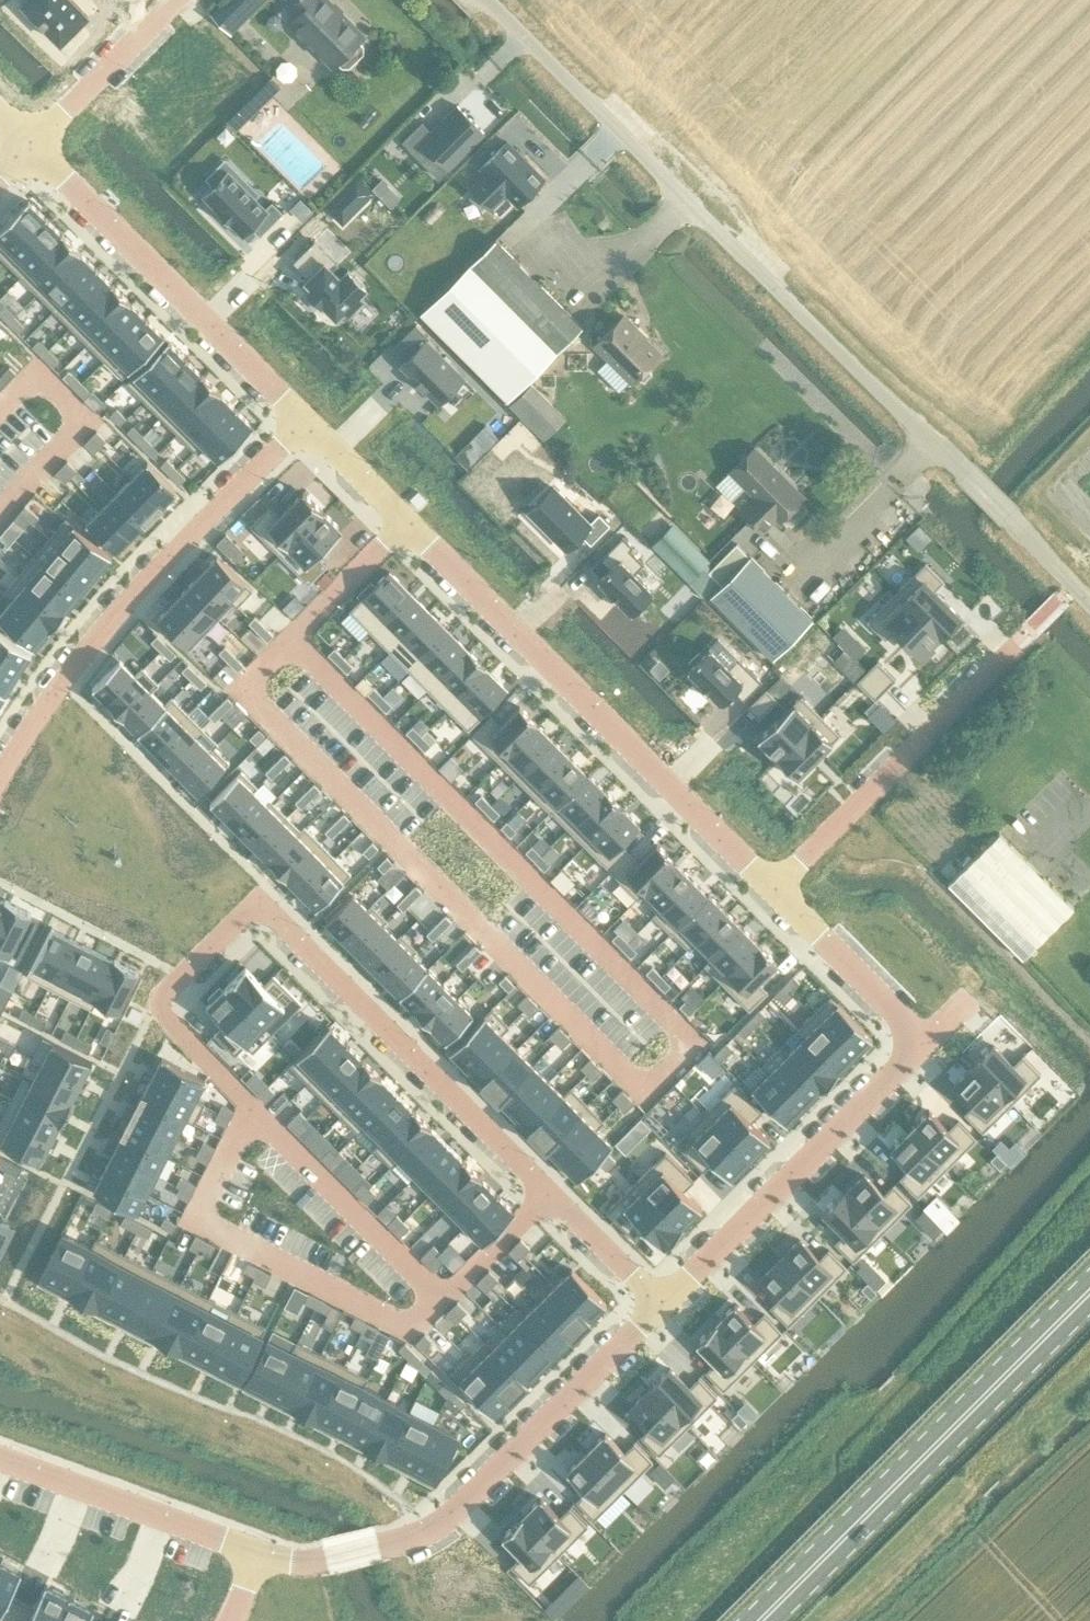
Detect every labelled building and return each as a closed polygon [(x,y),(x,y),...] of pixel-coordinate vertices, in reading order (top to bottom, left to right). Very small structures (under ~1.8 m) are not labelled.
[(22,3),(61,42),(88,15),(73,0),(25,0),(22,3)] [(213,13),(233,34),(248,19),(230,0),(226,0),(213,13)] [(286,2),(298,14),(291,21),(335,65),(338,61),(342,66),(350,66),(364,52),(364,45),(359,40),(362,37),(326,0),(286,0),(286,2)] [(132,105),(129,108),(146,125),(149,122),(154,127),(157,124),(170,137),(181,126),(168,113),(203,79),(180,56),(171,66),(168,63),(129,102),(132,105)] [(255,93),(228,120),(238,131),(265,104),(255,93)] [(422,121),(402,141),(413,152),(422,142),(448,167),(484,131),(458,105),(432,131),(422,121)] [(487,173),(471,188),(491,207),(506,192),(518,204),(544,178),(507,141),(481,167),(487,173)] [(220,182),(205,196),(235,225),(242,233),(249,226),(260,236),(284,212),(272,201),(265,208),(255,198),(260,193),(249,183),(245,187),(229,172),(223,178),(222,177),(218,180),(220,182)] [(0,229),(0,256),(4,260),(46,218),(29,201),(30,201),(29,200),(0,229)] [(46,218),(4,260),(21,277),(63,235),(62,234),(46,218)] [(63,235),(21,277),(37,293),(80,252),(81,253),(81,252),(62,234),(63,235)] [(470,264),(420,314),(507,401),(557,351),(565,343),(582,326),(515,259),(495,239),(493,242),(476,258),(471,263),(470,264)] [(315,241),(294,261),(309,277),(306,280),(312,286),(308,290),(322,304),(323,304),(337,317),(345,309),(350,313),(363,300),(359,295),(366,287),(348,270),(341,277),(333,270),(339,264),(315,241)] [(80,252),(37,293),(54,310),(96,268),(81,253),(80,252)] [(96,268),(54,310),(71,327),(113,285),(112,284),(96,268)] [(113,285),(71,327),(88,344),(130,302),(131,303),(129,301),(112,284),(113,285)] [(130,302),(88,344),(104,360),(146,319),(131,303),(130,302)] [(0,312),(0,314),(8,322),(15,316),(5,306),(0,312)] [(624,315),(594,345),(632,383),(662,353),(624,315)] [(15,316),(8,322),(18,331),(24,325),(15,316)] [(146,319),(104,360),(122,378),(164,336),(163,335),(146,319)] [(416,324),(393,347),(405,360),(401,364),(418,381),(416,383),(424,391),(426,390),(439,403),(464,378),(426,340),(429,337),(416,324)] [(39,340),(33,346),(42,355),(48,349),(39,340)] [(169,340),(126,382),(144,400),(186,358),(171,343),(169,342),(170,341),(169,340)] [(48,349),(42,355),(51,365),(58,358),(48,349)] [(186,358),(144,400),(161,417),(203,375),(202,374),(186,358)] [(9,367),(1,376),(7,383),(16,373),(9,367)] [(69,370),(63,376),(74,387),(80,381),(69,370)] [(203,375),(161,417),(177,434),(219,392),(220,393),(221,392),(202,374),(203,375)] [(80,381),(74,387),(85,398),(91,392),(80,381)] [(531,384),(510,405),(531,425),(551,405),(531,384)] [(219,392),(177,434),(195,451),(202,444),(202,443),(236,409),(220,393),(219,392)] [(117,408),(111,415),(120,424),(126,418),(117,408)] [(236,409),(202,443),(202,444),(218,460),(219,461),(254,426),(253,425),(236,409)] [(134,425),(127,431),(137,441),(143,435),(134,425)] [(97,431),(91,437),(100,447),(106,440),(97,431)] [(143,435),(137,441),(146,450),(152,444),(143,435)] [(91,437),(85,443),(94,453),(100,447),(91,437)] [(755,447),(730,471),(746,487),(755,496),(741,510),(763,532),(777,518),(780,521),(804,496),(792,484),(770,462),(755,447)] [(167,459),(161,465),(170,474),(176,468),(167,459)] [(67,461),(61,467),(71,476),(77,470),(67,461)] [(148,462),(133,477),(161,506),(176,491),(148,462)] [(61,467),(55,473),(65,483),(71,476),(61,467)] [(176,468),(170,474),(179,484),(186,478),(176,468)] [(133,477),(116,494),(145,523),(162,506),(161,506),(133,477)] [(554,487),(529,511),(559,541),(566,549),(581,534),(591,544),(610,525),(599,513),(590,523),(583,517),(554,487)] [(269,507),(250,525),(280,554),(323,511),(303,491),(278,516),(269,507)] [(116,494),(101,509),(130,537),(145,523),(116,494)] [(25,506),(19,512),(30,521),(33,524),(39,517),(25,506)] [(101,509),(86,523),(115,552),(130,537),(101,509)] [(323,511),(280,554),(309,583),(327,565),(317,556),(342,530),(323,511)] [(19,512),(14,519),(24,527),(30,521),(19,512)] [(66,518),(50,537),(95,575),(111,557),(112,556),(66,518)] [(669,525),(650,545),(767,663),(814,619),(751,556),(750,557),(736,543),(712,568),(708,564),(711,561),(672,522),(669,525)] [(601,576),(598,579),(609,590),(608,591),(618,600),(619,600),(632,613),(635,610),(638,613),(648,602),(646,599),(653,591),(634,572),(644,563),(630,549),(633,546),(622,536),(601,557),(610,566),(601,576)] [(50,537),(35,555),(80,593),(95,575),(50,537)] [(35,555),(20,573),(66,612),(66,611),(66,610),(80,593),(35,555)] [(217,556),(202,572),(234,602),(233,603),(237,607),(253,590),(217,556)] [(976,560),(965,571),(986,592),(997,581),(976,560)] [(926,562),(896,592),(939,636),(940,637),(960,617),(934,591),(944,581),(926,562)] [(362,598),(350,611),(370,631),(409,592),(389,571),(374,586),(371,582),(358,595),(362,598)] [(202,572),(187,587),(219,618),(233,603),(234,602),(202,572)] [(20,573),(4,593),(12,599),(13,598),(50,630),(66,612),(20,573)] [(187,587),(173,603),(205,633),(219,618),(187,587)] [(409,592),(370,631),(389,651),(429,611),(409,592)] [(896,592),(867,621),(886,639),(895,629),(920,654),(939,636),(896,592)] [(34,649),(35,648),(49,631),(50,631),(50,630),(13,598),(12,599),(0,614),(0,620),(34,649)] [(173,603),(158,619),(190,649),(205,633),(173,603)] [(429,611),(389,651),(409,670),(448,631),(429,611)] [(255,616),(249,623),(258,632),(264,626),(255,616)] [(264,626),(258,632),(268,641),(274,635),(264,626)] [(448,631),(409,670),(428,690),(468,650),(448,631)] [(18,674),(31,654),(32,653),(0,633),(0,662),(18,674)] [(157,635),(151,642),(161,651),(167,644),(157,635)] [(167,644),(161,651),(170,660),(176,653),(167,644)] [(225,646),(219,652),(228,662),(234,655),(225,646)] [(691,666),(687,669),(701,682),(700,683),(709,692),(710,692),(721,703),(734,691),(743,700),(762,681),(737,657),(728,666),(709,647),(701,655),(699,652),(688,663),(691,666)] [(335,648),(328,654),(338,663),(344,657),(335,648)] [(468,650),(428,690),(448,709),(487,670),(468,650)] [(234,655),(228,662),(237,671),(244,664),(234,655)] [(344,657),(338,663),(347,673),(353,666),(344,657)] [(120,660),(93,687),(93,688),(94,688),(108,703),(136,675),(135,675),(120,660)] [(878,661),(867,671),(886,689),(896,679),(878,661)] [(5,694),(18,674),(0,662),(0,690),(5,694)] [(188,664),(182,671),(191,680),(197,673),(188,664)] [(136,675),(108,703),(123,718),(151,690),(151,691),(159,684),(142,667),(135,675),(136,675)] [(487,670),(448,709),(468,730),(508,690),(487,670)] [(867,671),(857,681),(875,699),(886,689),(867,671)] [(197,673),(191,680),(201,689),(207,682),(197,673)] [(374,687),(367,693),(377,702),(383,696),(374,687)] [(757,698),(748,707),(759,718),(768,709),(777,700),(766,689),(757,698)] [(151,690),(123,718),(137,732),(138,732),(138,733),(165,705),(164,704),(151,691),(151,690)] [(780,717),(758,739),(777,758),(821,715),(801,695),(800,696),(780,717)] [(383,696),(377,702),(386,712),(392,705),(383,696)] [(138,733),(138,732),(139,734),(153,747),(188,713),(172,697),(164,704),(165,705),(138,733)] [(227,697),(218,706),(224,712),(234,703),(227,697)] [(218,706),(208,715),(215,722),(224,712),(218,706)] [(491,716),(473,734),(500,761),(537,724),(520,706),(501,725),(491,716)] [(188,713),(153,747),(168,762),(203,728),(188,713)] [(821,715),(777,758),(797,778),(818,756),(839,735),(840,735),(821,715)] [(537,724),(500,761),(517,778),(554,741),(537,724)] [(412,726),(406,732),(415,741),(422,735),(412,726)] [(203,728),(168,762),(183,777),(214,746),(214,747),(218,743),(203,728)] [(259,728),(250,738),(256,744),(265,734),(259,728)] [(422,735),(415,741),(425,751),(431,744),(422,735)] [(554,741),(517,778),(533,795),(571,757),(554,741)] [(214,746),(183,777),(197,792),(198,793),(229,762),(214,747),(214,746)] [(284,753),(275,763),(281,769),(291,760),(284,753)] [(571,757),(533,795),(550,812),(588,774),(587,774),(571,757)] [(275,763),(266,772),(272,779),(281,769),(275,763)] [(241,771),(210,802),(211,803),(226,818),(253,791),(254,791),(258,788),(241,771)] [(588,774),(550,812),(551,813),(552,812),(568,828),(606,791),(588,773),(587,774),(588,774)] [(314,783),(305,793),(311,799),(320,789),(314,783)] [(253,791),(226,818),(241,833),(268,805),(267,805),(254,791),(253,791)] [(606,791),(568,828),(585,845),(622,807),(606,791)] [(305,793),(295,802),(302,808),(311,799),(305,793)] [(481,794),(475,801),(484,810),(491,804),(481,794)] [(268,805),(241,833),(256,848),(287,817),(271,801),(267,805),(268,805)] [(491,804),(484,810),(494,819),(500,813),(491,804)] [(622,807),(585,845),(611,871),(630,853),(621,844),(640,825),(622,807)] [(343,813),(334,822),(341,829),(350,819),(343,813)] [(287,817),(256,848),(271,863),(302,832),(301,831),(287,817)] [(507,821),(501,827),(510,837),(516,830),(507,821)] [(334,822),(325,832),(331,838),(341,829),(334,822)] [(302,832),(271,863),(285,877),(320,843),(305,827),(301,831),(302,832)] [(999,832),(948,883),(1022,958),(1074,907),(999,832)] [(372,842),(363,851),(369,858),(378,848),(372,842)] [(320,843),(285,877),(300,892),(335,858),(320,843)] [(630,853),(611,871),(620,880),(620,881),(638,900),(642,896),(641,895),(675,862),(657,844),(639,862),(630,853)] [(532,845),(526,852),(535,861),(541,855),(532,845)] [(541,855),(535,861),(544,870),(551,864),(541,855)] [(387,856),(377,866),(384,872),(393,863),(387,856)] [(335,858),(300,892),(315,907),(316,908),(351,873),(335,858)] [(675,862),(641,895),(642,896),(657,911),(658,912),(691,878),(675,862)] [(657,911),(653,915),(671,933),(708,895),(691,878),(658,912),(657,911)] [(415,885),(406,895),(413,901),(422,891),(415,885)] [(353,893),(325,921),(341,936),(368,909),(368,908),(353,893)] [(708,895),(671,933),(672,934),(673,933),(689,950),(697,942),(696,941),(726,911),(710,895),(709,894),(708,895)] [(406,895),(397,904),(403,910),(413,901),(406,895)] [(0,913),(0,951),(9,956),(10,954),(30,914),(31,914),(32,913),(7,900),(0,913)] [(368,909),(341,936),(356,951),(383,924),(384,925),(388,921),(371,904),(368,908),(368,909)] [(726,911),(696,941),(697,942),(712,957),(713,958),(743,928),(726,911)] [(445,915),(436,924),(442,931),(451,921),(445,915)] [(383,924),(356,951),(371,966),(398,939),(397,938),(384,925),(383,924)] [(436,924),(427,934),(433,940),(442,931),(436,924)] [(52,927),(27,977),(28,977),(28,976),(49,987),(74,939),(53,929),(53,927),(52,927)] [(712,957),(705,965),(722,982),(760,945),(743,928),(713,958),(712,957)] [(618,932),(612,938),(621,948),(628,941),(618,932)] [(398,939),(371,966),(385,981),(413,954),(414,954),(418,951),(401,934),(397,938),(398,939)] [(74,939),(49,987),(70,998),(95,950),(74,939)] [(628,941),(621,948),(631,957),(637,951),(628,941)] [(475,945),(466,954),(472,960),(481,951),(475,945)] [(760,945),(722,982),(749,1009),(768,991),(758,982),(777,962),(760,945)] [(95,950),(70,998),(92,1009),(96,1001),(95,1000),(116,960),(115,959),(114,960),(95,950)] [(400,996),(428,968),(414,954),(413,954),(385,981),(399,995),(400,996)] [(466,954),(456,963),(463,970),(472,960),(466,954)] [(116,960),(95,1000),(96,1001),(118,1012),(119,1011),(118,1010),(138,972),(138,973),(139,971),(116,960)] [(652,966),(646,972),(655,982),(662,975),(652,966)] [(245,967),(226,986),(272,1033),(302,1003),(273,975),(263,985),(245,967)] [(428,968),(400,996),(415,1011),(443,983),(428,968)] [(505,975),(499,981),(509,991),(515,985),(505,975)] [(662,975),(655,982),(665,991),(671,985),(662,975)] [(793,976),(784,985),(790,991),(800,982),(793,976)] [(443,983),(415,1011),(430,1026),(457,998),(443,983)] [(0,1015),(3,1009),(13,990),(0,984),(0,1015)] [(784,985),(775,994),(781,1001),(784,1004),(793,994),(790,991),(784,985)] [(208,1005),(207,1006),(224,1024),(214,1034),(235,1055),(245,1045),(253,1052),(272,1033),(226,986),(225,987),(223,990),(220,986),(208,998),(211,1002),(208,1005)] [(527,995),(518,1004),(524,1010),(533,1001),(527,995)] [(830,996),(813,1014),(854,1056),(871,1039),(872,1038),(830,996)] [(457,998),(430,1026),(445,1040),(445,1041),(445,1042),(473,1014),(457,998)] [(686,1000),(679,1006),(689,1015),(695,1009),(686,1000)] [(533,1001),(524,1010),(530,1016),(539,1007),(533,1001)] [(23,1009),(19,1017),(31,1023),(35,1015),(23,1009)] [(492,1009),(450,1051),(467,1067),(501,1033),(502,1034),(509,1027),(492,1009)] [(760,1009),(749,1020),(755,1026),(766,1016),(760,1009)] [(813,1014),(795,1032),(802,1039),(803,1038),(838,1073),(839,1072),(838,1072),(854,1056),(813,1014)] [(35,1015),(31,1023),(42,1029),(47,1021),(35,1015)] [(749,1020),(738,1031),(744,1037),(755,1026),(749,1020)] [(329,1025),(290,1064),(307,1082),(346,1043),(330,1026),(329,1025)] [(559,1026),(549,1036),(555,1042),(565,1033),(559,1026)] [(65,1030),(61,1039),(73,1045),(77,1036),(65,1030)] [(501,1033),(467,1067),(481,1082),(481,1083),(482,1084),(517,1049),(502,1034),(501,1033)] [(565,1033),(555,1042),(561,1048),(571,1039),(565,1033)] [(43,1038),(32,1059),(42,1064),(42,1063),(80,1082),(90,1063),(92,1063),(92,1062),(42,1036),(42,1038),(43,1038)] [(77,1036),(73,1045),(88,1053),(92,1044),(77,1036)] [(4,1038),(0,1047),(12,1053),(16,1044),(4,1038)] [(290,1038),(284,1045),(297,1057),(303,1051),(290,1038)] [(787,1054),(786,1055),(821,1090),(838,1073),(803,1038),(802,1039),(787,1054)] [(346,1043),(307,1082),(323,1098),(362,1059),(347,1044),(347,1043),(346,1042),(346,1043)] [(727,1042),(714,1055),(720,1061),(733,1049),(727,1042)] [(993,1045),(973,1065),(974,1066),(1011,1104),(1041,1074),(1023,1055),(1013,1065),(993,1045)] [(780,1046),(762,1064),(804,1106),(820,1090),(820,1091),(821,1090),(786,1055),(787,1054),(780,1046)] [(517,1049),(482,1084),(498,1099),(533,1065),(517,1049)] [(162,1057),(152,1077),(195,1099),(196,1099),(205,1080),(162,1057)] [(590,1058),(581,1067),(587,1073),(596,1064),(590,1058)] [(362,1059),(323,1098),(340,1115),(380,1076),(363,1059),(362,1059)] [(759,1062),(742,1079),(752,1089),(787,1124),(788,1123),(787,1123),(804,1106),(762,1064),(761,1065),(759,1062)] [(32,1082),(32,1083),(71,1103),(72,1101),(71,1101),(80,1082),(42,1063),(42,1064),(32,1082)] [(596,1064),(587,1073),(593,1080),(602,1070),(596,1064)] [(533,1065),(498,1099),(499,1100),(514,1115),(548,1080),(533,1065)] [(974,1066),(955,1085),(974,1104),(964,1114),(983,1132),(1011,1104),(974,1066)] [(380,1076),(340,1115),(357,1132),(396,1093),(381,1078),(381,1077),(380,1076)] [(23,1077),(12,1098),(61,1123),(71,1103),(32,1083),(32,1082),(23,1077)] [(142,1095),(186,1118),(185,1120),(194,1124),(205,1103),(196,1099),(195,1099),(152,1077),(143,1095),(142,1095)] [(548,1080),(514,1115),(529,1130),(528,1130),(529,1131),(564,1096),(563,1095),(548,1080)] [(734,1084),(704,1113),(751,1160),(751,1159),(769,1141),(770,1140),(752,1122),(762,1112),(734,1084)] [(268,1086),(259,1095),(265,1101),(275,1092),(268,1086)] [(564,1096),(529,1131),(545,1147),(587,1105),(571,1088),(563,1095),(564,1096)] [(622,1090),(613,1099),(619,1105),(628,1096),(622,1090)] [(358,1133),(356,1135),(372,1151),(374,1149),(414,1110),(413,1109),(397,1094),(398,1094),(397,1093),(396,1093),(357,1132),(358,1133)] [(142,1095),(132,1114),(176,1137),(185,1120),(186,1118),(142,1095)] [(628,1096),(619,1105),(625,1112),(634,1102),(628,1096)] [(12,1098),(2,1118),(50,1142),(59,1123),(60,1124),(61,1123),(12,1098)] [(223,1104),(219,1112),(230,1118),(234,1110),(223,1104)] [(587,1105),(545,1147),(546,1148),(561,1162),(596,1128),(596,1129),(597,1129),(604,1122),(587,1105)] [(414,1110),(374,1149),(392,1167),(399,1160),(399,1159),(431,1127),(414,1110)] [(929,1110),(910,1130),(947,1167),(976,1138),(958,1120),(948,1130),(929,1110)] [(300,1111),(287,1123),(294,1130),(303,1121),(306,1117),(300,1111)] [(219,1112),(215,1120),(226,1126),(230,1118),(219,1112)] [(692,1140),(682,1150),(703,1171),(713,1161),(731,1179),(732,1178),(750,1160),(751,1160),(704,1113),(685,1133),(692,1140)] [(132,1114),(122,1134),(166,1156),(176,1137),(132,1114)] [(40,1164),(41,1162),(40,1162),(50,1142),(2,1118),(0,1122),(0,1143),(40,1164)] [(651,1128),(641,1118),(631,1128),(641,1138),(651,1128)] [(303,1121),(294,1130),(300,1136),(309,1126),(303,1121)] [(431,1127),(399,1159),(399,1160),(416,1176),(447,1144),(448,1144),(447,1143),(446,1143),(431,1128),(431,1127)] [(596,1128),(561,1162),(578,1179),(612,1145),(597,1129),(596,1129),(596,1128)] [(910,1130),(890,1149),(909,1168),(900,1178),(918,1196),(947,1167),(910,1130)] [(122,1135),(113,1153),(156,1175),(166,1156),(122,1134),(122,1135)] [(204,1142),(200,1149),(211,1155),(215,1148),(204,1142)] [(447,1144),(416,1176),(432,1193),(464,1161),(463,1159),(463,1160),(447,1144)] [(330,1148),(321,1157),(327,1163),(336,1154),(330,1148)] [(200,1149),(196,1157),(207,1163),(211,1155),(200,1149)] [(336,1154),(327,1163),(333,1169),(346,1157),(339,1150),(336,1154)] [(606,1152),(597,1161),(606,1170),(616,1161),(606,1152)] [(666,1152),(636,1181),(682,1228),(683,1227),(702,1209),(684,1191),(694,1180),(666,1152)] [(997,1152),(990,1159),(1000,1168),(1006,1162),(997,1152)] [(113,1153),(103,1172),(147,1194),(156,1175),(113,1153)] [(6,1170),(10,1162),(0,1156),(0,1167),(6,1170)] [(464,1161),(432,1193),(450,1210),(481,1178),(482,1178),(464,1161)] [(10,1162),(6,1170),(18,1176),(22,1168),(10,1162)] [(103,1172),(94,1191),(137,1213),(147,1194),(103,1172)] [(865,1175),(846,1193),(883,1231),(911,1202),(893,1184),(884,1194),(865,1175)] [(181,1177),(176,1185),(180,1187),(192,1193),(196,1185),(181,1177)] [(481,1178),(450,1210),(466,1226),(498,1195),(498,1194),(497,1193),(497,1194),(481,1178)] [(364,1181),(354,1190),(360,1197),(370,1187),(364,1181)] [(636,1181),(606,1211),(635,1240),(645,1229),(663,1247),(682,1228),(636,1181)] [(180,1187),(177,1194),(188,1200),(192,1193),(180,1187)] [(370,1187),(360,1197),(366,1203),(376,1193),(370,1187)] [(845,1193),(825,1213),(845,1233),(835,1243),(853,1261),(883,1231),(846,1193),(845,1193)] [(498,1195),(466,1226),(482,1242),(482,1243),(483,1244),(515,1212),(514,1211),(498,1195)] [(97,1201),(93,1209),(109,1217),(113,1209),(97,1201)] [(125,1215),(121,1223),(135,1230),(139,1222),(125,1215)] [(397,1215),(388,1224),(394,1230),(403,1221),(397,1215)] [(15,1224),(0,1217),(0,1253),(15,1224)] [(164,1218),(160,1226),(172,1232),(176,1224),(164,1218)] [(403,1221),(394,1230),(400,1236),(409,1227),(403,1221)] [(139,1222),(135,1230),(148,1237),(152,1229),(139,1222)] [(63,1234),(41,1277),(69,1292),(68,1292),(70,1293),(92,1249),(91,1248),(63,1234)] [(196,1236),(189,1247),(197,1251),(200,1248),(204,1240),(196,1236)] [(92,1249),(70,1293),(97,1307),(124,1254),(96,1239),(91,1248),(92,1249)] [(521,1239),(515,1245),(524,1254),(530,1248),(521,1239)] [(800,1239),(780,1259),(818,1296),(847,1267),(829,1249),(819,1259),(800,1239)] [(204,1240),(200,1248),(211,1253),(215,1246),(204,1240)] [(433,1245),(421,1258),(427,1264),(437,1254),(440,1251),(433,1245)] [(515,1245),(508,1251),(518,1260),(524,1254),(515,1245)] [(124,1254),(97,1307),(99,1308),(99,1307),(126,1321),(153,1268),(124,1254)] [(437,1254),(427,1264),(433,1270),(443,1260),(437,1254)] [(780,1259),(761,1278),(780,1297),(770,1307),(788,1325),(818,1296),(780,1259)] [(248,1262),(244,1270),(255,1276),(259,1268),(248,1262)] [(153,1268),(126,1321),(153,1335),(154,1336),(182,1283),(153,1268)] [(255,1276),(253,1280),(265,1286),(271,1275),(259,1268),(255,1276)] [(572,1269),(556,1284),(591,1319),(606,1303),(572,1269)] [(489,1270),(483,1276),(492,1286),(499,1280),(489,1270)] [(483,1276),(477,1282),(486,1292),(492,1286),(483,1276)] [(867,1281),(861,1288),(870,1297),(877,1291),(867,1281)] [(182,1283),(154,1336),(181,1350),(182,1351),(210,1297),(182,1283)] [(556,1284),(540,1301),(575,1336),(591,1319),(556,1284)] [(308,1293),(304,1301),(316,1307),(320,1299),(308,1293)] [(210,1297),(182,1351),(183,1351),(183,1350),(211,1365),(238,1312),(210,1297)] [(320,1299),(316,1307),(328,1313),(332,1305),(320,1299)] [(525,1316),(524,1317),(558,1351),(573,1337),(575,1336),(540,1301),(525,1316)] [(458,1302),(451,1308),(461,1317),(467,1311),(458,1302)] [(735,1304),(716,1322),(754,1360),(782,1332),(764,1313),(754,1323),(735,1304)] [(451,1308),(445,1314),(455,1323),(461,1317),(451,1308)] [(517,1309),(499,1326),(507,1334),(507,1333),(542,1367),(558,1351),(524,1317),(525,1316),(517,1309)] [(238,1312),(211,1365),(239,1379),(267,1327),(238,1312)] [(355,1317),(351,1325),(362,1331),(366,1323),(355,1317)] [(716,1322),(696,1343),(715,1362),(705,1372),(724,1390),(754,1360),(716,1322)] [(362,1331),(360,1335),(372,1341),(378,1329),(366,1323),(362,1331)] [(493,1348),(491,1349),(526,1384),(528,1382),(527,1382),(542,1367),(507,1333),(507,1334),(493,1348)] [(422,1337),(416,1343),(425,1352),(432,1346),(422,1337)] [(268,1339),(246,1382),(270,1395),(293,1352),(291,1351),(268,1339)] [(484,1342),(468,1358),(510,1400),(526,1384),(491,1349),(493,1348),(485,1340),(484,1342)] [(293,1352),(270,1395),(293,1406),(292,1407),(294,1408),(321,1354),(296,1342),(291,1351),(293,1352)] [(405,1342),(399,1349),(408,1358),(414,1352),(410,1348),(405,1342)] [(414,1352),(408,1358),(417,1367),(424,1361),(414,1352)] [(321,1354),(294,1408),(317,1420),(344,1366),(321,1354)] [(468,1358),(452,1373),(494,1416),(510,1400),(468,1358)] [(344,1366),(317,1420),(318,1420),(341,1431),(363,1388),(364,1388),(369,1379),(344,1366)] [(669,1367),(649,1388),(650,1389),(687,1426),(717,1396),(699,1378),(689,1388),(669,1367)] [(444,1382),(438,1388),(449,1399),(455,1392),(444,1382)] [(363,1388),(341,1431),(363,1442),(363,1443),(364,1444),(386,1400),(364,1388),(363,1388)] [(650,1389),(631,1407),(650,1426),(641,1436),(659,1454),(687,1426),(650,1389)] [(455,1392),(449,1399),(459,1410),(466,1403),(455,1392)] [(386,1400),(364,1444),(387,1455),(410,1412),(386,1400)] [(738,1411),(731,1417),(741,1427),(747,1420),(738,1411)] [(410,1412),(387,1455),(388,1456),(389,1456),(411,1467),(433,1424),(410,1412)] [(433,1424),(411,1467),(436,1480),(445,1462),(449,1464),(457,1449),(452,1447),(458,1437),(433,1424)] [(605,1433),(586,1452),(623,1490),(653,1461),(634,1442),(625,1452),(605,1433)] [(586,1452),(567,1472),(586,1491),(576,1501),(594,1519),(623,1490),(586,1452)] [(541,1497),(522,1516),(560,1553),(588,1525),(570,1507),(560,1517),(541,1497)] [(522,1516),(502,1536),(521,1555),(511,1565),(529,1583),(560,1553),(522,1516)] [(22,1600),(10,1594),(22,1572),(20,1571),(20,1572),(16,1569),(18,1565),(3,1558),(1,1562),(0,1561),(0,1620),(11,1620),(22,1600)] [(11,1620),(57,1620),(70,1596),(45,1584),(34,1606),(22,1600),(11,1620)] [(57,1620),(88,1620),(94,1609),(70,1596),(57,1620)]
